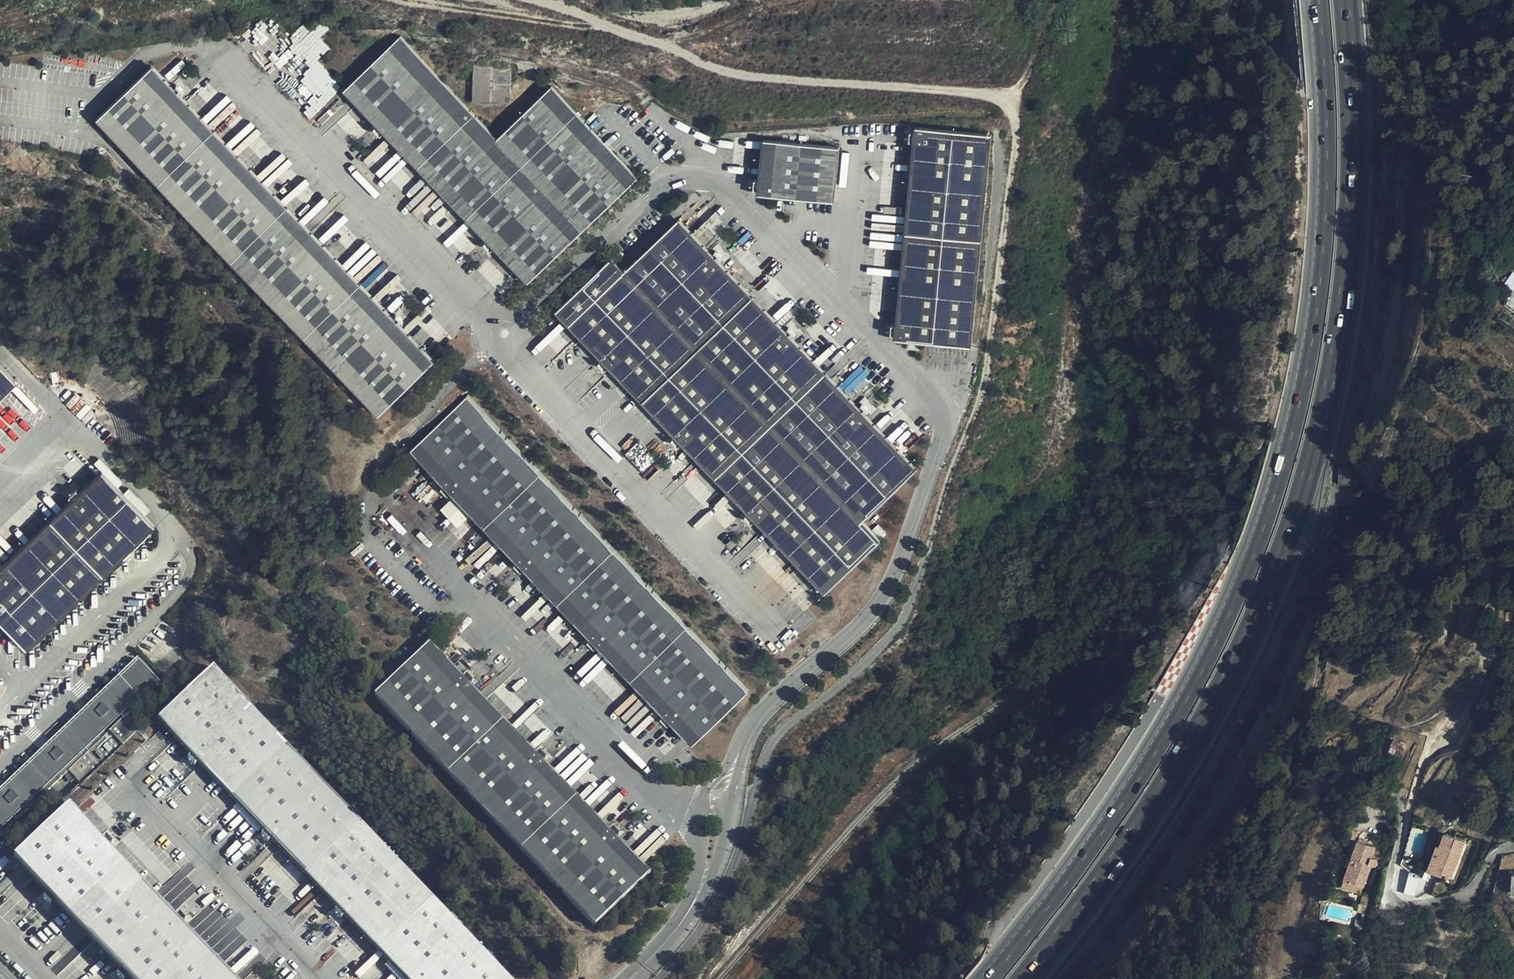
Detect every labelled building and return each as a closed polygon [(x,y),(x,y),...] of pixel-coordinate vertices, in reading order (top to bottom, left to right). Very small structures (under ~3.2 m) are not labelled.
[(344,86),(318,58),(331,47),(320,36),(312,43),(307,38),(299,45),(304,51),(284,69),(319,108),(344,86)] [(399,38),(343,91),(527,283),(638,179),(618,157),(611,149),(585,122),(551,87),(497,139),(490,133),(429,69),(399,38)] [(154,71),(101,123),(379,413),(433,360),(427,354),(154,71)] [(987,140),(912,135),(897,337),(972,343),(987,140)] [(838,146),(767,137),(760,191),(832,200),(838,146)] [(917,468),(677,217),(623,270),(611,257),(557,308),(813,578),(834,598),(835,600),(889,548),(887,545),(863,520),(917,468)] [(10,387),(14,384),(16,382),(17,381),(0,363),(0,396),(10,387)] [(412,448),(419,456),(442,480),(454,492),(515,556),(528,569),(589,633),(602,646),(664,710),(675,723),(687,734),(693,741),(748,690),(741,683),(473,403),(466,395),(412,448)] [(1340,483),(1351,483),(1351,468),(1340,468),(1340,483)] [(154,527),(150,520),(102,470),(0,569),(0,623),(26,650),(154,527)] [(454,492),(442,480),(433,488),(445,501),(454,492)] [(519,577),(528,569),(515,556),(506,564),(519,577)] [(593,653),(602,646),(589,633),(581,641),(593,653)] [(373,697),(446,773),(500,721),(470,690),(457,676),(427,645),(373,697)] [(117,713),(123,719),(158,684),(136,661),(63,730),(67,735),(121,683),(135,696),(117,713)] [(286,744),(212,668),(157,720),(188,752),(200,765),(231,797),(286,744)] [(466,668),(457,676),(470,690),(479,681),(466,668)] [(104,771),(122,754),(140,737),(123,719),(117,713),(135,696),(121,683),(67,735),(63,730),(50,743),(53,747),(43,757),(40,753),(4,787),(8,791),(0,798),(0,835),(68,771),(86,789),(104,771)] [(667,730),(675,723),(664,710),(655,718),(667,730)] [(446,773),(519,850),(574,798),(543,766),(531,753),(500,721),(446,773)] [(53,747),(50,743),(40,753),(43,757),(53,747)] [(359,820),(286,744),(231,797),(262,829),(274,841),(304,873),(359,820)] [(540,744),(531,753),(543,766),(552,757),(540,744)] [(200,765),(188,752),(180,760),(192,773),(200,765)] [(519,850),(593,926),(648,874),(641,867),(617,842),(605,830),(574,798),(519,850)] [(183,927),(172,914),(111,850),(99,838),(68,806),(13,857),(20,865),(45,890),(56,902),(118,967),(130,978),(233,978),(183,927)] [(432,897),(359,820),(304,873),(335,905),(347,918),(378,949),(432,897)] [(605,830),(617,842),(626,834),(614,821),(605,830)] [(108,829),(99,838),(111,850),(120,842),(108,829)] [(274,841),(262,829),(253,837),(265,850),(274,841)] [(1440,841),(1438,845),(1432,864),(1443,868),(1443,870),(1452,873),(1466,835),(1449,829),(1444,843),(1440,841)] [(1373,864),(1376,864),(1378,862),(1379,861),(1379,859),(1378,857),(1376,855),(1372,854),(1376,845),(1359,840),(1342,886),(1362,893),(1373,864)] [(1432,864),(1438,845),(1434,844),(1428,863),(1432,864)] [(1443,868),(1432,864),(1427,875),(1440,879),(1442,875),(1450,878),(1452,873),(1443,870),(1443,868)] [(56,902),(45,890),(35,899),(47,911),(56,902)] [(432,897),(378,949),(407,978),(512,978),(432,897)] [(339,926),(347,918),(335,905),(327,913),(339,926)] [(181,906),(172,914),(183,927),(192,917),(181,906)] [(130,978),(118,967),(109,975),(113,978),(130,978)]
